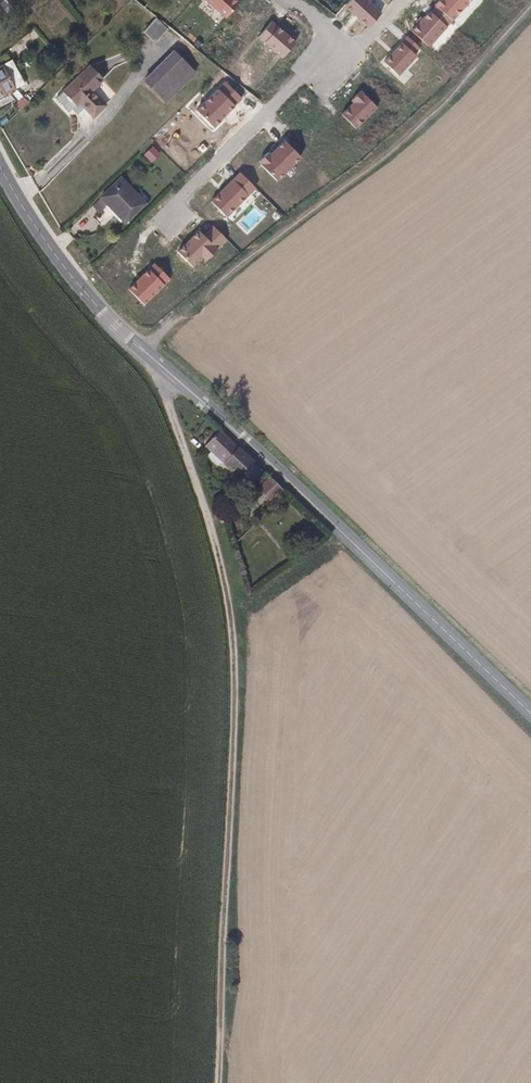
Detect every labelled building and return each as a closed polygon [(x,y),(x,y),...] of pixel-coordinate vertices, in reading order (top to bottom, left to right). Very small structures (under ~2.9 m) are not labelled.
[(240,0),(203,0),(202,0),(225,19),(240,0)] [(368,0),(353,0),(347,7),(370,27),(382,13),(368,0)] [(472,0),(442,0),(437,6),(450,18),(453,21),(472,0)] [(445,25),(450,18),(437,6),(414,31),(429,45),(446,26),(445,25)] [(164,33),(168,28),(164,24),(157,16),(150,23),(144,29),(148,34),(155,41),(159,37),(164,33)] [(294,41),(272,22),(259,38),(281,57),(294,41)] [(416,55),(422,49),(408,36),(385,61),(400,75),(417,56),(416,55)] [(183,84),(191,76),(197,71),(191,65),(182,57),(175,49),(167,57),(161,62),(156,67),(149,75),(146,78),(152,84),(162,94),(168,100),(175,92),(183,84)] [(19,73),(15,65),(11,58),(2,64),(0,64),(0,86),(4,94),(13,89),(24,82),(19,73)] [(93,89),(103,78),(91,64),(82,72),(74,80),(64,89),(77,103),(80,101),(88,110),(94,116),(107,104),(99,95),(93,89)] [(224,82),(196,110),(213,126),(240,98),(224,82)] [(77,103),(64,89),(57,97),(70,111),(73,108),(81,117),(88,110),(80,101),(77,103)] [(378,107),(361,91),(351,101),(353,104),(343,114),(357,128),(378,107)] [(24,105),(28,101),(23,96),(15,104),(20,109),(24,105)] [(283,142),(271,154),(269,152),(259,163),(277,181),(300,158),(283,142)] [(153,148),(145,157),(152,163),(160,154),(153,148)] [(256,189),(240,172),(211,201),(228,217),(256,189)] [(146,201),(141,196),(128,183),(123,176),(113,185),(107,192),(102,195),(102,197),(100,198),(94,204),(100,212),(107,205),(116,215),(121,221),(124,218),(127,215),(129,218),(140,208),(146,201)] [(228,241),(213,226),(204,235),(199,229),(177,252),(193,269),(204,258),(207,262),(228,241)] [(170,280),(154,264),(129,289),(145,305),(170,280)] [(230,450),(236,444),(220,430),(205,444),(221,459),(230,450)] [(262,469),(236,444),(230,450),(233,454),(238,460),(243,465),(253,474),(259,474),(262,469)]
